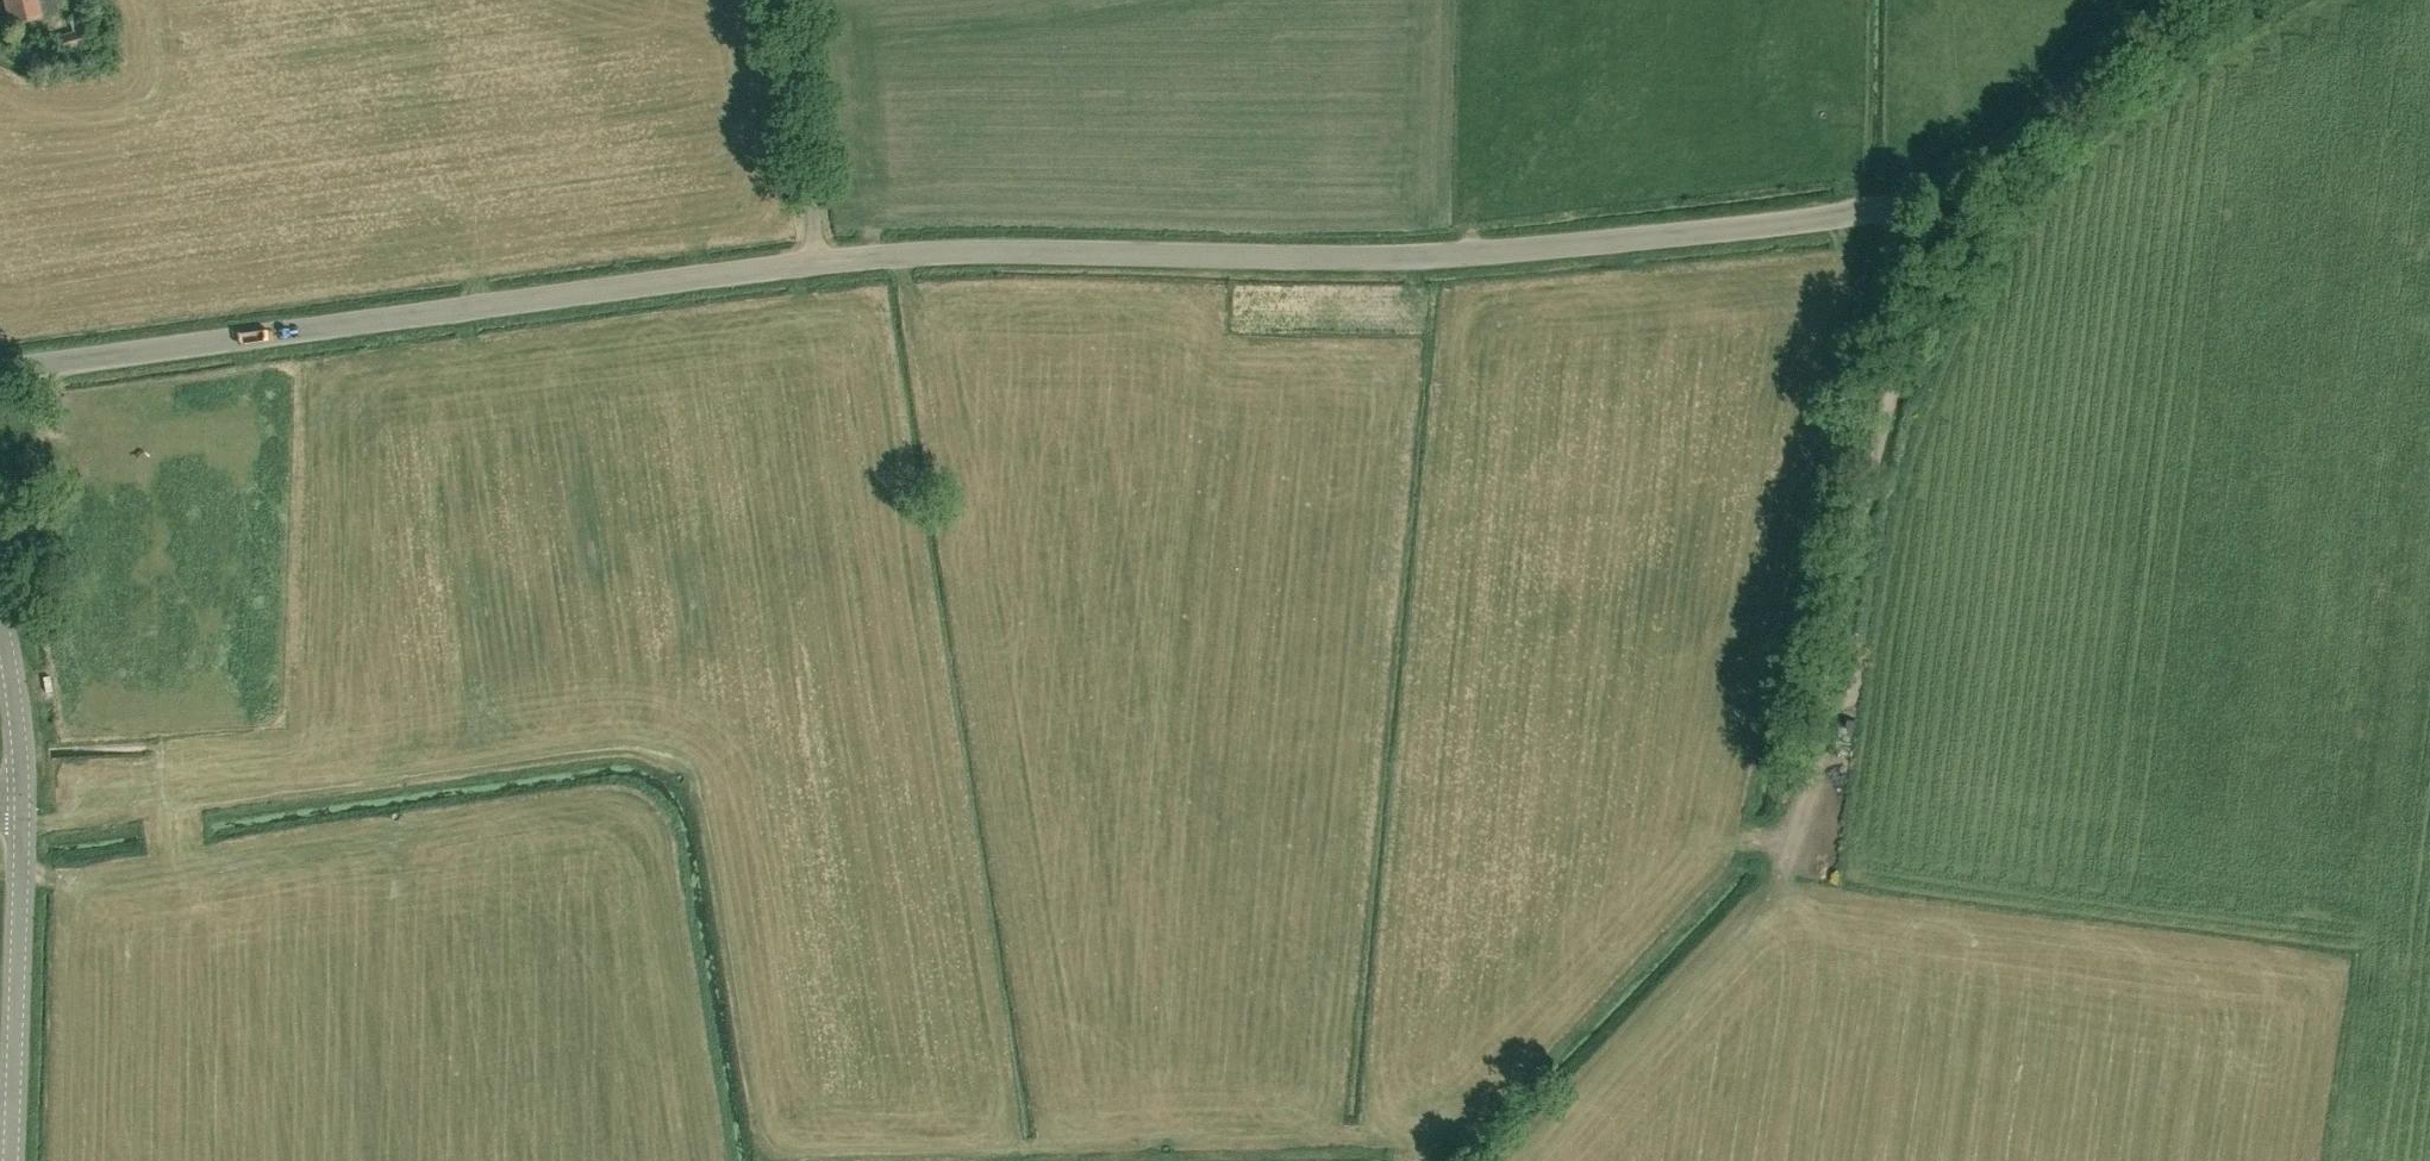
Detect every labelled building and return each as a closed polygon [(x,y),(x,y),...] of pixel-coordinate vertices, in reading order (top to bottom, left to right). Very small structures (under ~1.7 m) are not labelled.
[(10,29),(44,19),(39,0),(2,0),(10,29)] [(69,22),(72,34),(54,39),(59,58),(96,47),(91,29),(89,29),(86,17),(69,22)]
